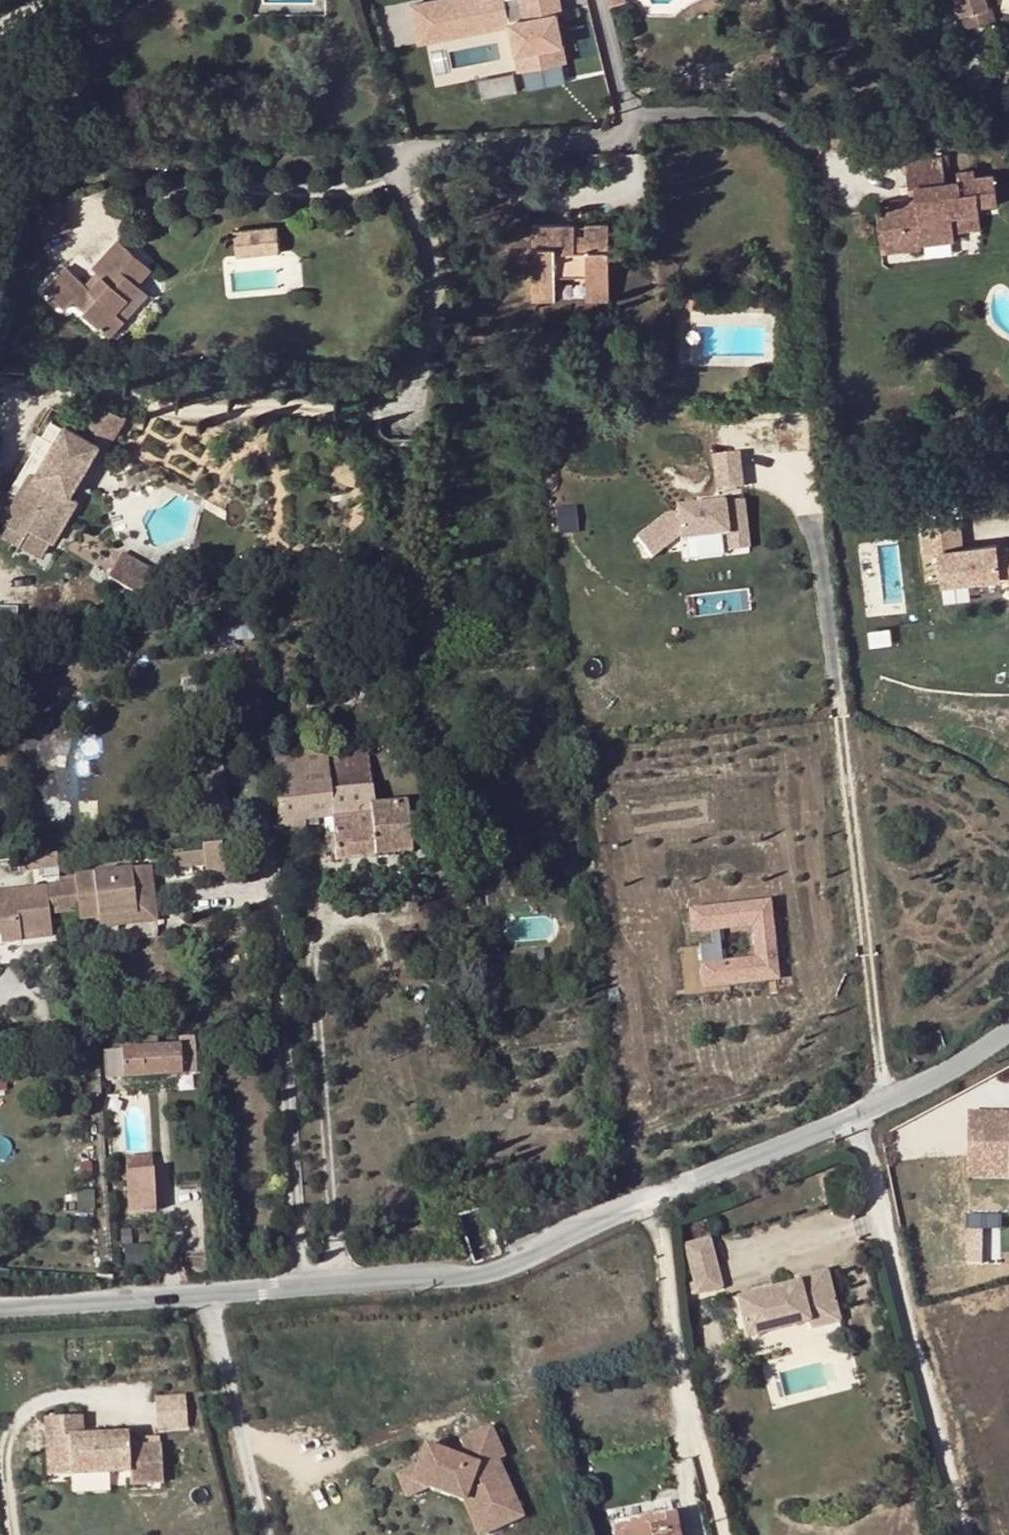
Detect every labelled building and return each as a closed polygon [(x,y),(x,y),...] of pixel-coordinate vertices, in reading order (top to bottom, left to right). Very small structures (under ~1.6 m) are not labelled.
[(561,44),(555,12),(561,11),(559,0),(446,0),(412,7),(419,43),(509,25),(514,53),(561,44)] [(959,18),(989,9),(986,0),(953,0),(959,18)] [(979,37),(956,43),(969,88),(992,83),(979,37)] [(561,44),(514,53),(518,72),(565,63),(561,44)] [(511,72),(476,78),(479,95),(514,89),(511,72)] [(942,156),(906,160),(909,187),(916,186),(917,198),(910,198),(890,200),(891,210),(878,211),(883,252),(903,251),(902,239),(921,237),(922,244),(955,240),(954,233),(953,218),(980,215),(979,205),(998,204),(995,174),(976,176),(975,168),(958,170),(959,180),(945,181),(942,156)] [(953,218),(954,233),(982,230),(980,215),(953,218)] [(532,224),(532,300),(555,300),(555,275),(586,275),(608,275),(608,223),(585,223),(585,240),(573,240),(573,224),(532,224)] [(585,223),(573,224),(573,240),(585,240),(585,223)] [(233,230),(236,257),(279,253),(276,226),(233,230)] [(151,268),(118,239),(93,267),(96,269),(101,274),(88,287),(84,283),(66,267),(44,291),(64,309),(73,300),(110,334),(124,320),(113,312),(125,299),(129,303),(143,288),(137,283),(151,268)] [(101,274),(96,269),(84,283),(88,287),(101,274)] [(586,300),(608,299),(608,275),(586,275),(586,300)] [(148,293),(143,288),(129,303),(125,299),(113,312),(124,320),(148,293)] [(58,491),(68,496),(98,444),(107,449),(124,419),(95,402),(78,431),(65,423),(34,476),(30,473),(11,503),(41,520),(58,491)] [(738,484),(734,452),(709,456),(713,487),(738,484)] [(77,501),(68,496),(58,491),(41,520),(59,531),(77,501)] [(661,512),(630,534),(646,555),(673,535),(674,541),(722,535),(744,532),(740,499),(720,501),(720,499),(669,505),(670,511),(661,512)] [(959,522),(921,526),(924,553),(937,551),(940,583),(1000,577),(996,544),(962,548),(959,522)] [(746,548),(744,532),(722,535),(724,551),(746,548)] [(123,553),(107,579),(141,598),(155,572),(123,553)] [(13,634),(13,606),(0,606),(0,634),(13,634)] [(222,644),(255,641),(252,619),(221,622),(222,644)] [(332,819),(328,765),(326,753),(326,750),(275,754),(279,823),(305,821),(332,819)] [(328,765),(364,762),(368,762),(367,750),(326,753),(328,765)] [(368,806),(364,762),(328,765),(332,819),(334,836),(326,836),(326,851),(335,851),(336,861),(412,854),(407,802),(368,806)] [(305,821),(279,823),(280,840),(307,837),(305,821)] [(131,867),(93,872),(99,920),(100,930),(158,923),(157,913),(136,916),(131,869),(131,867)] [(152,867),(131,867),(131,869),(136,916),(157,913),(152,867)] [(2,891),(4,909),(0,909),(0,940),(0,945),(17,943),(16,938),(52,934),(50,916),(79,913),(80,923),(99,920),(93,872),(75,875),(75,882),(2,891)] [(768,903),(752,905),(753,918),(770,916),(768,903)] [(753,918),(752,905),(690,912),(692,932),(711,930),(712,945),(699,946),(704,987),(765,980),(764,971),(769,970),(768,959),(774,958),(770,916),(753,918)] [(777,979),(774,958),(768,959),(769,970),(764,971),(765,980),(777,979)] [(105,1079),(200,1073),(197,1045),(158,1048),(157,1037),(142,1038),(143,1048),(104,1051),(105,1079)] [(968,1111),(966,1176),(1008,1176),(1008,1112),(968,1111)] [(152,1157),(125,1159),(126,1173),(153,1171),(152,1157)] [(153,1171),(126,1173),(128,1215),(155,1214),(153,1171)] [(708,1241),(685,1247),(697,1294),(720,1287),(708,1241)] [(734,1301),(744,1338),(808,1322),(838,1314),(827,1270),(796,1278),(798,1284),(734,1301)] [(838,1314),(808,1322),(810,1332),(841,1323),(838,1314)] [(156,1430),(188,1427),(185,1393),(153,1395),(156,1430)] [(163,1486),(162,1449),(130,1449),(129,1437),(84,1438),(84,1417),(47,1418),(48,1454),(71,1454),(71,1476),(131,1474),(131,1487),(163,1486)] [(466,1496),(464,1503),(471,1517),(491,1508),(500,1528),(523,1517),(497,1461),(504,1458),(490,1427),(460,1442),(467,1457),(464,1462),(424,1447),(416,1470),(425,1489),(427,1490),(447,1496),(456,1492),(466,1496)] [(71,1476),(71,1454),(48,1454),(49,1476),(71,1476)] [(406,1500),(427,1490),(425,1489),(416,1470),(417,1468),(395,1478),(406,1500)] [(447,1496),(464,1503),(466,1496),(456,1492),(447,1496)] [(654,1518),(653,1513),(611,1522),(614,1534),(622,1534),(621,1532),(655,1525),(654,1518)] [(654,1518),(655,1525),(621,1532),(622,1534),(679,1534),(674,1514),(654,1518)]
